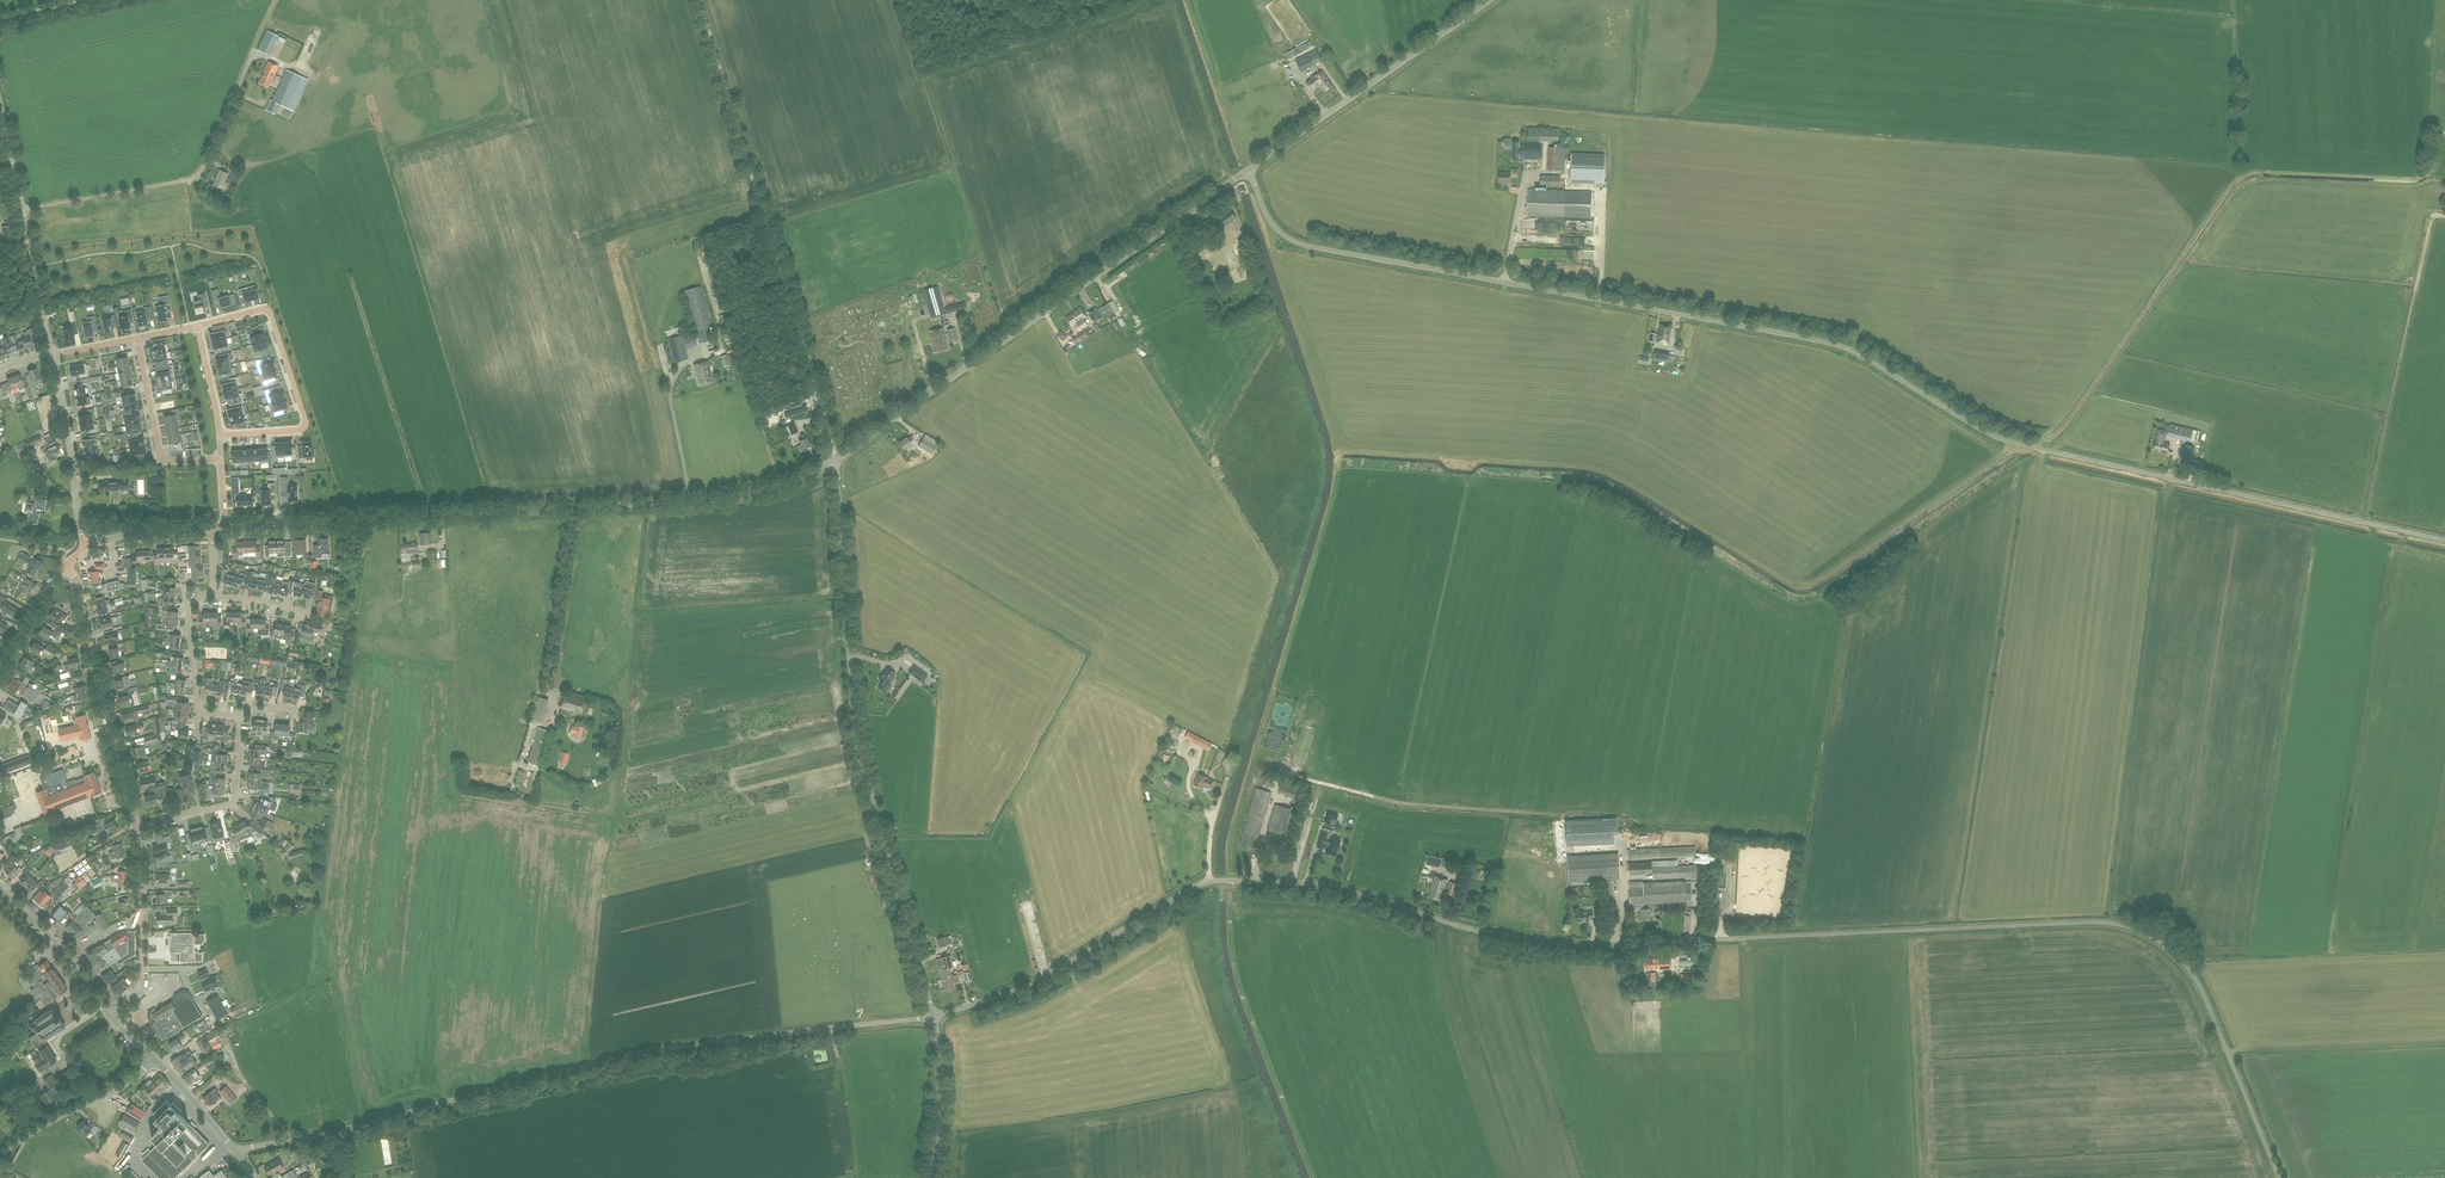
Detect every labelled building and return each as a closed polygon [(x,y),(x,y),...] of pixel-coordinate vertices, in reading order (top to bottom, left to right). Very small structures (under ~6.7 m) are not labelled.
[(267,28),(259,49),(271,53),(279,33),(267,28)] [(290,62),(298,40),(284,35),(276,56),(290,62)] [(1280,53),(1284,51),(1282,48),(1285,47),(1282,43),(1276,46),(1280,53)] [(1316,49),(1295,60),(1300,71),(1322,61),(1320,56),(1324,54),(1326,56),(1328,55),(1325,51),(1319,54),(1316,49)] [(269,87),(278,66),(268,61),(259,82),(269,87)] [(308,79),(286,69),(272,101),(270,100),(265,110),(275,114),(279,104),(294,111),(308,79)] [(1322,71),(1319,73),(1321,77),(1320,78),(1322,81),(1319,84),(1320,85),(1319,85),(1324,92),(1332,86),(1322,71)] [(1321,77),(1319,73),(1307,81),(1312,90),(1319,85),(1320,85),(1319,84),(1322,81),(1320,78),(1321,77)] [(1528,139),(1558,138),(1558,128),(1533,128),(1533,132),(1528,132),(1528,139)] [(1513,141),(1512,159),(1518,160),(1519,158),(1541,159),(1542,144),(1519,143),(1519,141),(1513,141)] [(1565,147),(1564,147),(1548,147),(1548,170),(1565,170),(1565,147)] [(1592,182),(1604,183),(1605,155),(1571,154),(1571,176),(1571,182),(1592,182)] [(222,189),(226,178),(228,173),(219,169),(216,178),(217,178),(214,185),(222,189)] [(1498,183),(1509,183),(1509,173),(1499,172),(1498,183)] [(1546,186),(1546,190),(1528,190),(1527,215),(1591,217),(1592,182),(1571,182),(1571,176),(1540,175),(1539,186),(1546,186)] [(1224,227),(1237,217),(1232,210),(1218,219),(1224,227)] [(1536,230),(1564,230),(1564,221),(1537,220),(1536,230)] [(1,227),(4,241),(11,240),(8,226),(1,227)] [(1596,249),(1536,247),(1536,259),(1596,261),(1596,249)] [(234,305),(232,297),(236,295),(234,285),(229,286),(231,294),(216,298),(217,303),(216,304),(217,308),(218,307),(218,309),(234,305)] [(717,351),(714,341),(716,340),(715,336),(712,336),(710,336),(708,327),(712,326),(701,286),(684,290),(695,330),(697,330),(699,339),(704,355),(717,351)] [(938,286),(923,290),(931,318),(946,313),(938,286)] [(259,298),(257,289),(249,291),(248,287),(237,290),(239,297),(244,296),(245,301),(250,300),(254,299),(259,298)] [(208,306),(206,296),(204,297),(203,294),(198,295),(199,300),(194,301),(195,307),(196,314),(205,312),(204,307),(208,306)] [(159,298),(160,304),(155,305),(159,322),(168,320),(165,304),(170,303),(168,296),(159,298)] [(1109,317),(1119,310),(1113,300),(1102,306),(1109,317)] [(965,301),(945,307),(947,313),(967,308),(965,301)] [(145,311),(137,313),(139,326),(140,326),(141,327),(144,326),(144,325),(148,324),(147,320),(149,320),(148,316),(152,315),(150,307),(146,308),(147,311),(145,312),(145,311)] [(1080,307),(1073,312),(1084,327),(1088,325),(1084,319),(1087,316),(1080,307)] [(1088,312),(1094,322),(1102,318),(1097,308),(1088,312)] [(122,311),(124,316),(119,317),(121,330),(126,329),(126,330),(130,329),(130,328),(129,319),(133,318),(131,309),(122,311)] [(1084,327),(1073,312),(1066,317),(1072,326),(1075,324),(1079,331),(1084,327)] [(105,333),(113,331),(112,323),(116,322),(114,315),(106,317),(107,319),(103,320),(105,333)] [(94,335),(92,326),(96,325),(94,316),(87,318),(88,322),(83,323),(83,324),(82,325),(83,330),(84,329),(86,337),(88,337),(88,338),(92,337),(92,336),(94,335)] [(237,330),(244,329),(242,320),(235,321),(237,330)] [(226,338),(225,333),(228,332),(226,324),(217,326),(218,331),(217,332),(210,334),(211,335),(210,335),(211,340),(212,340),(212,341),(226,338)] [(66,342),(75,340),(72,325),(62,327),(66,342)] [(1657,343),(1667,345),(1671,327),(1660,325),(1658,335),(1651,333),(1649,341),(1654,342),(1655,337),(1658,337),(1657,343)] [(23,333),(24,336),(21,337),(19,333),(25,348),(32,346),(30,339),(33,337),(31,328),(26,330),(26,331),(23,333)] [(266,340),(263,332),(258,334),(257,332),(254,334),(252,328),(246,330),(248,335),(250,334),(253,344),(266,340)] [(929,331),(932,341),(946,339),(943,328),(929,331)] [(947,329),(950,342),(957,340),(955,328),(947,329)] [(1084,332),(1071,338),(1075,343),(1087,337),(1084,332)] [(9,337),(12,346),(13,350),(17,349),(18,351),(25,348),(19,333),(9,337)] [(1067,342),(1072,337),(1069,334),(1064,339),(1067,342)] [(688,359),(681,335),(668,339),(674,362),(688,359)] [(697,345),(694,335),(684,338),(686,348),(697,345)] [(12,346),(9,337),(0,341),(0,345),(4,356),(11,354),(10,351),(13,350),(12,346)] [(166,352),(164,345),(167,344),(166,338),(151,341),(152,347),(150,347),(150,348),(150,350),(150,352),(151,352),(152,355),(166,352)] [(232,349),(231,343),(227,344),(226,338),(212,341),(212,343),(211,343),(212,348),(214,348),(214,349),(220,348),(222,348),(222,351),(232,349)] [(948,349),(946,339),(932,341),(934,352),(948,349)] [(268,347),(266,340),(253,344),(255,351),(253,351),(255,358),(261,356),(259,350),(268,347)] [(1146,356),(1148,353),(1139,347),(1137,350),(1146,356)] [(167,359),(166,352),(152,355),(152,357),(151,359),(152,361),(153,361),(153,363),(159,361),(160,362),(161,367),(159,368),(168,366),(169,366),(168,359),(167,359)] [(1649,358),(1639,356),(1638,363),(1647,364),(1649,358)] [(128,364),(127,357),(117,359),(118,366),(128,364)] [(217,364),(218,367),(231,364),(229,357),(215,360),(216,364),(217,364)] [(276,368),(274,363),(273,363),(273,362),(267,364),(265,358),(255,361),(260,374),(275,369),(275,368),(276,368)] [(714,381),(710,368),(708,360),(694,364),(700,385),(714,381)] [(86,364),(70,367),(72,376),(78,374),(79,378),(89,377),(86,364)] [(119,373),(130,371),(128,364),(118,366),(119,373)] [(232,368),(231,364),(218,367),(218,370),(217,370),(218,375),(228,372),(229,376),(236,374),(234,368),(232,368)] [(171,380),(168,366),(159,368),(160,372),(159,373),(156,374),(156,375),(155,375),(156,380),(157,380),(157,382),(171,380)] [(36,385),(41,383),(36,368),(28,371),(31,379),(27,380),(28,385),(30,389),(37,386),(36,385)] [(278,375),(277,370),(276,370),(275,369),(260,374),(264,387),(275,384),(273,378),(278,377),(277,375),(278,375)] [(121,379),(131,377),(130,371),(119,373),(121,379)] [(19,374),(18,375),(17,374),(14,375),(14,376),(13,376),(17,387),(23,385),(19,374)] [(17,387),(13,376),(7,379),(11,389),(13,389),(14,392),(18,390),(17,387)] [(122,386),(132,384),(131,377),(121,379),(122,386)] [(237,389),(236,384),(239,384),(238,377),(230,379),(231,382),(221,385),(222,389),(223,389),(223,392),(237,389)] [(173,388),(171,380),(157,382),(158,385),(157,385),(157,390),(159,390),(159,391),(163,390),(164,390),(165,394),(173,392),(172,388),(173,388)] [(82,384),(82,387),(75,388),(76,397),(91,394),(90,390),(91,390),(90,382),(82,384)] [(33,397),(30,389),(28,385),(24,386),(28,399),(33,397)] [(285,397),(284,392),(283,392),(282,391),(277,392),(276,392),(275,387),(265,390),(269,404),(285,399),(284,397),(285,397)] [(243,400),(241,393),(239,394),(237,389),(223,392),(224,394),(223,394),(224,399),(225,398),(225,400),(234,398),(235,401),(243,400)] [(122,404),(136,401),(135,398),(136,398),(135,394),(126,395),(125,391),(115,393),(116,401),(120,400),(121,404),(122,404)] [(89,399),(88,395),(91,395),(91,394),(76,397),(76,401),(75,401),(76,405),(85,404),(85,407),(94,406),(92,399),(89,399)] [(283,408),(287,407),(287,405),(288,405),(286,400),(285,400),(285,399),(269,404),(273,417),(283,414),(282,409),(283,408)] [(129,410),(137,408),(136,401),(122,404),(123,408),(120,408),(122,415),(123,415),(130,414),(129,410)] [(227,409),(229,417),(243,414),(241,407),(243,406),(242,401),(235,403),(236,408),(227,409)] [(79,415),(79,416),(78,417),(78,421),(80,421),(80,423),(93,421),(92,416),(95,416),(94,408),(87,409),(88,414),(79,415)] [(785,415),(786,420),(790,418),(801,415),(800,411),(785,415)] [(139,416),(131,417),(131,413),(130,414),(123,415),(123,419),(125,419),(126,426),(141,423),(140,418),(139,418),(139,416)] [(176,421),(174,414),(164,416),(165,423),(176,421)] [(244,421),(243,414),(229,417),(231,425),(237,423),(239,424),(240,429),(248,428),(247,421),(244,421)] [(97,424),(93,424),(93,421),(80,423),(80,424),(79,424),(80,429),(81,429),(81,430),(89,429),(89,433),(98,432),(97,424)] [(177,428),(179,428),(177,421),(176,421),(165,423),(167,430),(177,428)] [(792,434),(798,431),(794,422),(788,425),(792,434)] [(141,428),(142,428),(141,423),(126,426),(127,430),(124,431),(125,438),(133,436),(133,433),(142,431),(141,428)] [(2171,424),(2168,436),(2191,442),(2194,429),(2171,424)] [(168,437),(179,434),(177,428),(167,430),(168,437)] [(2168,452),(2170,443),(2164,442),(2166,431),(2158,430),(2154,449),(2168,452)] [(61,453),(52,436),(50,432),(45,435),(47,438),(50,448),(55,456),(61,453)] [(802,450),(811,444),(804,432),(801,434),(803,438),(800,440),(802,444),(799,445),(802,450)] [(92,435),(92,439),(83,440),(84,449),(98,446),(98,447),(101,446),(100,440),(99,440),(98,434),(92,435)] [(185,449),(182,434),(179,434),(168,437),(170,444),(180,441),(181,449),(185,449)] [(939,442),(926,434),(918,445),(925,450),(925,452),(931,456),(931,454),(932,454),(939,442)] [(35,435),(28,439),(32,446),(41,441),(38,436),(36,437),(35,435)] [(143,438),(134,440),(133,436),(125,438),(122,438),(123,443),(129,441),(131,448),(145,445),(144,444),(145,444),(145,439),(143,439),(143,438)] [(910,441),(914,438),(912,436),(908,438),(907,436),(899,442),(904,449),(912,443),(910,441)] [(47,438),(46,439),(48,443),(45,445),(48,449),(43,452),(49,462),(56,458),(55,456),(50,448),(47,438)] [(315,457),(314,450),(312,450),(312,441),(308,442),(307,440),(303,441),(303,442),(302,442),(303,446),(303,452),(299,452),(299,462),(304,461),(304,458),(313,457),(315,457)] [(24,442),(16,445),(20,452),(28,448),(24,442)] [(292,450),(292,443),(290,443),(290,442),(285,443),(285,444),(284,444),(285,458),(292,458),(292,459),(297,459),(296,449),(292,450)] [(285,458),(284,444),(283,444),(282,443),(277,443),(277,444),(276,444),(276,451),(272,451),(273,460),(278,460),(278,459),(285,458)] [(2195,447),(2184,444),(2181,456),(2192,459),(2195,447)] [(146,446),(145,447),(145,445),(131,448),(132,452),(129,453),(131,461),(138,460),(137,455),(139,455),(140,454),(146,452),(146,451),(147,451),(146,446)] [(100,451),(99,451),(98,447),(98,446),(84,449),(84,452),(83,452),(84,456),(85,456),(85,457),(93,456),(94,459),(101,458),(100,451)] [(267,449),(260,449),(261,463),(272,462),(271,455),(268,456),(267,449)] [(298,492),(297,485),(291,486),(288,486),(288,480),(285,480),(285,477),(281,477),(281,491),(288,491),(288,492),(288,496),(289,501),(297,501),(297,492),(298,492)] [(128,481),(98,482),(98,491),(113,490),(113,503),(120,503),(119,490),(129,489),(128,481)] [(275,495),(274,483),(268,483),(268,490),(261,490),(262,504),(271,504),(271,498),(271,495),(275,495)] [(238,490),(232,490),(232,499),(238,499),(238,500),(238,501),(238,505),(243,505),(243,506),(244,506),(244,505),(247,505),(247,506),(248,506),(248,505),(252,504),(252,495),(238,496),(238,490)] [(44,510),(46,500),(36,499),(35,504),(26,502),(24,512),(29,513),(27,523),(37,525),(39,514),(34,513),(35,509),(44,510)] [(432,544),(431,532),(420,533),(421,544),(432,544)] [(317,539),(317,544),(313,544),(314,556),(321,556),(321,551),(327,551),(327,538),(317,539)] [(296,554),(306,553),(305,539),(295,540),(296,554)] [(200,545),(199,545),(199,541),(193,541),(193,546),(181,546),(181,549),(188,549),(188,553),(200,553),(200,545)] [(246,552),(246,541),(236,542),(237,548),(233,548),(233,557),(238,557),(238,555),(243,555),(243,552),(246,552)] [(256,541),(246,541),(246,552),(256,552),(256,556),(260,556),(260,547),(256,547),(256,541)] [(276,552),(275,541),(268,541),(269,549),(264,549),(265,557),(270,557),(270,553),(272,553),(276,552)] [(284,541),(275,541),(276,552),(277,556),(278,557),(281,557),(282,556),(292,556),(291,547),(284,548),(284,541)] [(407,553),(407,545),(397,546),(397,554),(395,554),(396,563),(406,562),(406,554),(407,553)] [(165,559),(165,547),(156,548),(157,552),(153,552),(154,565),(160,564),(160,560),(165,559)] [(177,563),(176,554),(176,550),(173,551),(173,547),(165,547),(165,559),(171,559),(171,564),(177,563)] [(137,561),(151,560),(150,551),(137,551),(137,561)] [(39,569),(43,562),(34,558),(33,560),(29,558),(30,556),(25,553),(21,560),(26,563),(26,562),(31,564),(26,571),(34,575),(38,568),(39,569)] [(200,560),(200,553),(188,553),(188,558),(182,558),(179,558),(179,561),(182,561),(200,560)] [(98,582),(98,572),(103,572),(103,564),(94,564),(95,569),(95,572),(88,572),(88,582),(98,582)] [(136,568),(131,567),(129,567),(128,584),(125,584),(123,582),(119,583),(119,580),(105,583),(107,589),(100,591),(101,594),(108,593),(140,585),(138,567),(136,567),(136,568)] [(203,567),(201,567),(191,568),(191,572),(190,572),(189,572),(185,572),(185,575),(203,574),(203,567)] [(231,587),(234,575),(234,576),(227,574),(228,570),(224,569),(223,571),(222,580),(225,581),(224,585),(231,587)] [(256,590),(258,579),(252,577),(253,570),(249,569),(245,584),(249,585),(248,588),(256,590)] [(30,587),(29,586),(31,581),(25,578),(22,576),(12,570),(9,574),(15,577),(14,579),(22,583),(18,590),(16,589),(12,595),(19,599),(20,596),(23,598),(30,587)] [(239,589),(240,585),(243,586),(246,574),(242,573),(241,576),(234,575),(231,587),(234,587),(234,589),(238,589),(239,588),(239,589)] [(278,595),(282,581),(274,579),(275,575),(271,574),(271,576),(267,590),(271,591),(271,593),(272,593),(272,595),(276,596),(277,595),(278,595)] [(267,590),(271,576),(267,575),(266,580),(258,579),(256,590),(263,591),(264,590),(267,590)] [(323,577),(321,586),(332,588),(332,583),(335,584),(335,581),(328,580),(328,577),(323,577)] [(294,579),(293,582),(291,592),(295,593),(294,596),(301,598),(305,582),(304,587),(297,585),(298,580),(294,579)] [(161,581),(161,584),(159,583),(158,589),(160,589),(160,593),(162,593),(162,594),(174,595),(175,588),(167,587),(168,582),(161,581)] [(290,594),(291,592),(293,582),(289,581),(289,583),(286,582),(282,581),(278,595),(286,597),(287,593),(290,594)] [(316,585),(312,584),(305,582),(301,598),(308,600),(310,593),(314,594),(316,585)] [(321,599),(323,594),(324,591),(316,589),(314,598),(321,599)] [(158,605),(166,606),(170,606),(171,602),(174,602),(174,595),(162,594),(162,597),(159,597),(158,605)] [(332,603),(328,602),(329,596),(323,594),(323,597),(322,601),(318,600),(317,605),(318,605),(316,614),(325,616),(326,612),(330,613),(332,603)] [(105,604),(109,603),(122,600),(122,598),(114,600),(109,601),(109,599),(104,600),(103,596),(95,598),(97,606),(105,604)] [(0,609),(4,611),(2,614),(5,616),(7,613),(13,616),(17,609),(5,601),(0,609)] [(107,613),(105,604),(97,606),(99,615),(107,613)] [(178,612),(174,612),(175,608),(163,607),(162,618),(177,619),(178,612)] [(72,628),(59,621),(61,617),(65,619),(67,616),(56,610),(56,611),(53,610),(48,617),(52,619),(49,624),(54,628),(54,627),(69,636),(79,634),(77,627),(72,628)] [(210,627),(210,612),(203,612),(203,617),(199,617),(199,625),(205,626),(205,627),(210,627)] [(217,612),(210,612),(210,627),(210,622),(214,622),(214,626),(221,626),(221,618),(217,618),(217,612)] [(234,621),(234,612),(226,612),(226,617),(223,617),(223,625),(229,625),(229,621),(234,621)] [(241,612),(234,612),(234,621),(238,621),(238,625),(244,625),(245,618),(241,618),(241,612)] [(115,617),(110,618),(100,620),(102,628),(112,626),(113,629),(122,628),(121,624),(119,615),(115,617)] [(176,626),(177,619),(162,618),(163,618),(163,624),(157,623),(157,629),(168,630),(169,625),(176,626)] [(257,628),(258,619),(250,618),(250,624),(246,624),(246,632),(253,632),(253,628),(257,628)] [(265,619),(258,619),(257,628),(261,628),(261,632),(268,632),(268,624),(265,624),(265,619)] [(299,633),(301,634),(300,636),(301,636),(304,637),(305,637),(305,635),(311,636),(312,630),(320,632),(321,624),(306,620),(305,625),(302,624),(299,633)] [(280,636),(283,624),(276,622),(274,630),(269,629),(269,635),(273,636),(273,634),(280,636)] [(294,631),(290,631),(291,626),(283,624),(280,636),(280,638),(284,639),(285,639),(286,637),(288,637),(286,643),(291,644),(294,631)] [(57,639),(61,633),(56,630),(54,633),(52,632),(43,627),(39,633),(48,638),(50,635),(57,639)] [(104,635),(106,643),(118,640),(117,633),(104,635)] [(164,638),(164,641),(180,642),(180,635),(171,634),(171,638),(164,638)] [(45,648),(43,647),(34,641),(30,649),(38,653),(41,649),(44,651),(43,652),(49,656),(53,649),(47,645),(45,648)] [(179,650),(180,642),(164,641),(164,644),(170,644),(170,649),(179,650)] [(119,656),(117,651),(117,648),(109,650),(111,658),(119,656)] [(167,660),(167,663),(182,665),(183,657),(173,656),(173,661),(167,660)] [(42,664),(40,662),(34,658),(32,661),(25,657),(20,666),(27,670),(29,667),(36,671),(38,667),(38,666),(40,668),(42,664)] [(64,665),(65,669),(66,672),(77,670),(76,666),(79,665),(77,657),(67,659),(68,664),(64,665)] [(112,666),(114,673),(123,671),(122,667),(124,667),(123,663),(118,664),(117,660),(110,662),(111,666),(112,666)] [(56,672),(61,667),(57,662),(51,667),(56,672)] [(181,672),(182,665),(167,663),(166,666),(172,667),(172,671),(167,670),(167,674),(177,675),(178,672),(181,672)] [(907,663),(904,667),(910,672),(913,667),(907,663)] [(895,673),(887,668),(882,675),(881,674),(880,677),(879,679),(882,681),(878,688),(885,693),(891,685),(888,683),(895,673)] [(913,675),(922,682),(927,675),(918,668),(913,675)] [(73,682),(83,679),(81,671),(71,674),(72,679),(67,680),(68,684),(73,683),(73,682)] [(123,683),(130,682),(130,681),(129,676),(121,678),(122,679),(114,681),(116,690),(124,688),(123,683)] [(204,676),(202,684),(201,689),(205,690),(204,693),(212,695),(215,684),(211,683),(211,679),(208,679),(208,677),(204,676)] [(230,677),(228,685),(227,689),(231,690),(231,693),(238,695),(242,679),(241,684),(238,683),(239,679),(230,677)] [(15,694),(16,693),(18,694),(20,691),(22,692),(21,694),(24,696),(29,688),(25,686),(24,689),(20,686),(21,684),(12,678),(6,689),(15,694)] [(263,696),(265,685),(266,681),(265,681),(264,680),(264,679),(263,679),(262,679),(261,679),(260,679),(259,679),(258,679),(254,678),(254,682),(253,686),(257,687),(255,694),(256,694),(256,696),(261,697),(261,696),(263,696)] [(175,683),(169,683),(166,682),(166,685),(170,685),(170,686),(185,687),(185,680),(176,679),(175,683)] [(252,690),(253,686),(254,682),(242,679),(238,695),(246,696),(248,689),(252,690)] [(283,696),(290,698),(293,687),(294,683),(290,682),(290,680),(283,679),(280,691),(284,692),(283,696)] [(227,682),(223,681),(220,680),(219,685),(215,684),(212,695),(219,697),(222,688),(226,689),(227,682)] [(270,698),(271,695),(275,696),(278,684),(270,682),(269,686),(265,685),(263,696),(270,698)] [(909,700),(919,690),(912,682),(902,692),(909,700)] [(306,685),(301,684),(298,683),(297,688),(293,687),(290,698),(298,700),(299,693),(304,694),(306,685)] [(76,690),(77,694),(86,691),(84,685),(73,688),(74,691),(76,690)] [(184,694),(185,687),(170,686),(169,689),(175,689),(174,694),(184,694)] [(139,704),(137,697),(136,690),(136,689),(130,690),(130,691),(130,695),(128,695),(118,697),(120,706),(130,704),(131,706),(139,704)] [(87,698),(86,691),(77,694),(72,695),(74,701),(87,698)] [(561,708),(581,714),(585,700),(565,694),(561,708)] [(188,703),(182,702),(182,698),(167,696),(167,701),(177,702),(177,705),(176,704),(175,705),(174,709),(173,709),(188,711),(188,703)] [(541,722),(548,700),(536,696),(529,719),(541,722)] [(8,699),(3,708),(20,717),(27,704),(21,701),(18,705),(8,699)] [(136,707),(138,714),(149,711),(147,705),(136,707)] [(30,719),(37,716),(35,709),(27,712),(30,719)] [(187,718),(188,711),(173,709),(173,712),(174,714),(174,717),(187,718)] [(137,719),(136,715),(135,711),(125,713),(126,715),(123,716),(124,722),(137,719)] [(75,717),(76,719),(72,720),(74,725),(58,729),(61,741),(80,737),(81,740),(91,737),(85,715),(75,717)] [(162,716),(152,717),(154,733),(164,731),(162,716)] [(303,716),(303,722),(300,721),(299,724),(296,723),(295,732),(299,732),(299,731),(305,731),(305,730),(306,730),(307,731),(309,731),(311,730),(315,727),(315,725),(313,722),(313,719),(312,718),(311,717),(303,716)] [(258,736),(260,720),(253,719),(252,729),(256,729),(255,735),(258,736)] [(267,721),(260,720),(258,736),(261,736),(262,730),(266,730),(267,721)] [(136,729),(141,728),(139,722),(134,723),(134,725),(126,727),(126,731),(125,732),(126,734),(127,734),(128,735),(137,733),(136,729)] [(216,736),(217,724),(209,723),(208,733),(204,732),(203,740),(208,740),(208,735),(216,736)] [(281,735),(282,724),(275,723),(274,731),(270,731),(269,738),(277,739),(277,735),(281,735)] [(179,728),(179,724),(170,725),(170,729),(178,730),(178,736),(187,737),(188,729),(179,728)] [(228,728),(224,727),(224,725),(217,724),(216,736),(215,739),(223,740),(223,742),(227,742),(228,728)] [(289,725),(282,724),(281,735),(284,735),(284,738),(288,738),(287,740),(291,740),(292,733),(288,733),(289,725)] [(575,735),(581,737),(583,727),(578,725),(577,727),(572,725),(570,732),(575,734),(575,735)] [(1305,739),(1309,741),(1313,728),(1305,726),(1303,735),(1306,736),(1305,739)] [(540,766),(550,731),(538,728),(528,762),(540,766)] [(1185,738),(1204,748),(1207,741),(1188,731),(1185,738)] [(146,746),(162,742),(160,733),(144,737),(146,746)] [(1183,754),(1204,761),(1208,749),(1187,742),(1183,754)] [(200,751),(195,750),(195,745),(186,744),(185,756),(195,757),(194,760),(199,761),(200,751)] [(265,752),(266,746),(253,744),(253,748),(249,748),(248,756),(259,757),(265,757),(266,752),(265,752)] [(145,754),(143,746),(139,748),(139,747),(132,749),(133,752),(132,752),(133,757),(134,757),(145,754)] [(212,753),(211,761),(226,762),(227,754),(220,754),(220,750),(212,749),(212,753)] [(27,756),(4,765),(6,772),(29,763),(27,756)] [(263,769),(264,762),(259,761),(259,757),(248,756),(248,763),(256,764),(256,768),(257,768),(263,769)] [(147,764),(149,764),(148,761),(146,761),(136,764),(138,772),(148,770),(147,764)] [(225,770),(226,762),(211,761),(211,768),(210,768),(210,772),(218,773),(218,769),(225,770)] [(268,770),(265,769),(263,769),(257,768),(256,772),(249,772),(248,780),(259,781),(260,777),(264,777),(267,778),(268,770)] [(85,777),(76,780),(75,779),(66,782),(65,780),(66,779),(62,769),(45,775),(45,776),(39,778),(44,789),(35,792),(43,813),(91,795),(101,792),(94,772),(84,775),(85,777)] [(217,777),(218,773),(210,772),(209,777),(208,784),(224,786),(224,778),(217,777)] [(178,777),(181,788),(186,787),(187,791),(194,789),(190,774),(178,777)] [(1204,785),(1212,788),(1214,781),(1207,778),(1207,777),(1199,774),(1194,784),(1197,785),(1197,786),(1198,787),(1200,788),(1201,788),(1201,787),(1203,788),(1204,785)] [(165,787),(164,781),(156,783),(154,777),(140,780),(142,789),(149,788),(150,791),(165,787)] [(267,781),(259,781),(248,780),(248,787),(255,788),(254,792),(263,793),(263,788),(266,786),(267,781)] [(223,793),(224,786),(208,784),(208,788),(207,796),(215,797),(216,793),(223,793)] [(189,800),(187,791),(186,787),(181,788),(176,790),(179,803),(189,800)] [(1239,843),(1246,845),(1245,849),(1254,852),(1272,792),(1255,787),(1239,843)] [(167,798),(166,792),(165,789),(153,791),(154,794),(144,797),(146,805),(156,803),(155,799),(157,799),(158,800),(163,799),(167,798)] [(266,799),(263,798),(260,797),(259,802),(254,801),(253,801),(252,801),(251,805),(252,806),(252,807),(264,812),(264,811),(270,814),(271,809),(269,809),(271,802),(274,803),(276,797),(268,796),(266,799)] [(1297,810),(1274,804),(1267,830),(1290,836),(1297,810)] [(261,818),(264,812),(252,807),(249,814),(254,816),(252,821),(257,823),(257,824),(265,827),(266,822),(259,819),(259,818),(261,818)] [(15,808),(0,811),(2,818),(17,815),(15,808)] [(251,821),(247,823),(245,820),(238,824),(245,838),(246,837),(246,838),(255,834),(260,838),(264,832),(251,821)] [(114,821),(105,825),(104,825),(107,832),(117,829),(114,821)] [(220,822),(210,824),(214,838),(220,836),(221,841),(225,840),(220,822)] [(245,838),(238,824),(231,827),(232,829),(228,831),(229,837),(230,837),(232,845),(239,841),(245,838)] [(203,826),(196,828),(200,844),(211,841),(209,833),(205,834),(203,826)] [(191,838),(188,839),(191,851),(197,850),(195,842),(199,841),(199,844),(200,844),(196,828),(189,830),(191,838)] [(1351,831),(1340,829),(1336,844),(1347,847),(1351,831)] [(170,842),(169,836),(156,839),(158,845),(153,846),(155,852),(153,853),(168,849),(166,843),(170,842)] [(73,849),(69,840),(52,846),(56,855),(73,849)] [(116,859),(124,856),(121,843),(113,845),(114,851),(109,852),(111,859),(116,858),(116,859)] [(278,844),(276,850),(283,852),(285,846),(278,844)] [(232,846),(226,848),(229,859),(235,858),(232,846)] [(168,849),(153,853),(155,860),(160,858),(161,864),(174,860),(172,854),(168,856),(167,850),(168,849)] [(303,850),(291,855),(293,860),(304,855),(303,850)] [(1619,853),(1567,856),(1569,881),(1620,878),(1619,853)] [(1440,867),(1443,858),(1427,855),(1426,864),(1440,867)] [(109,856),(102,858),(104,866),(111,864),(109,856)] [(5,871),(5,872),(11,877),(18,869),(12,864),(13,862),(10,859),(4,865),(7,868),(5,871)] [(1652,874),(1652,867),(1651,862),(1628,863),(1628,875),(1652,874)] [(1697,864),(1652,867),(1652,874),(1653,879),(1697,877),(1697,864)] [(128,878),(128,870),(128,867),(121,866),(122,870),(118,870),(118,878),(114,878),(114,875),(104,875),(98,878),(128,878)] [(20,882),(25,886),(32,878),(35,875),(30,870),(31,870),(27,867),(22,873),(25,876),(20,882)] [(42,888),(33,897),(45,908),(46,909),(46,908),(49,910),(50,910),(62,897),(60,895),(69,886),(63,881),(68,875),(66,873),(55,880),(46,886),(43,889),(42,888)] [(83,873),(74,879),(80,888),(81,888),(82,889),(88,885),(87,883),(83,878),(86,876),(83,873)] [(156,883),(169,883),(169,874),(156,874),(156,883)] [(65,881),(70,886),(75,881),(70,876),(65,881)] [(1434,876),(1429,896),(1441,900),(1443,894),(1453,897),(1457,885),(1449,882),(1447,891),(1444,890),(1447,880),(1434,876)] [(37,883),(32,878),(25,886),(30,891),(36,885),(39,888),(44,882),(41,879),(37,883)] [(128,886),(128,878),(98,878),(91,881),(94,888),(99,885),(104,883),(105,885),(111,885),(111,881),(113,881),(113,882),(118,882),(118,886),(128,886)] [(1612,880),(1602,881),(1603,902),(1613,902),(1612,880)] [(1683,880),(1683,881),(1629,883),(1629,884),(1630,904),(1644,903),(1650,904),(1692,901),(1691,880),(1683,880)] [(167,902),(167,896),(172,896),(172,891),(166,891),(165,894),(156,894),(156,902),(165,902),(167,902)] [(127,902),(127,898),(122,898),(122,902),(119,902),(119,910),(126,910),(126,902),(127,902)] [(94,914),(85,906),(88,903),(85,901),(82,903),(73,912),(77,915),(66,927),(77,937),(83,930),(86,933),(91,927),(86,923),(94,914)] [(1650,908),(1650,904),(1644,903),(1645,908),(1638,909),(1639,918),(1640,918),(1641,918),(1651,918),(1650,908)] [(70,910),(68,911),(61,904),(52,914),(59,921),(65,915),(68,918),(72,913),(70,910)] [(177,915),(177,910),(181,910),(181,907),(177,907),(177,909),(167,909),(167,914),(157,915),(157,924),(172,924),(172,915),(177,915)] [(1577,912),(1577,916),(1576,917),(1576,920),(1577,921),(1578,921),(1588,921),(1588,918),(1593,918),(1593,910),(1583,910),(1583,912),(1577,912)] [(101,929),(108,926),(102,912),(94,916),(101,929)] [(127,931),(125,932),(123,930),(111,937),(109,938),(103,943),(96,947),(87,953),(94,964),(95,963),(100,971),(115,962),(118,966),(135,954),(134,931),(127,931)] [(182,961),(194,961),(194,934),(191,934),(191,932),(169,933),(169,936),(168,936),(168,945),(170,945),(170,949),(172,951),(180,951),(180,955),(181,956),(182,956),(182,961)] [(939,947),(947,945),(945,935),(936,937),(939,947)] [(940,970),(942,979),(947,978),(946,976),(952,974),(950,968),(954,967),(951,955),(940,958),(943,969),(940,970)] [(1656,958),(1645,958),(1645,969),(1656,968),(1656,969),(1671,968),(1671,966),(1671,957),(1656,957),(1656,958)] [(65,986),(52,967),(51,968),(46,961),(39,966),(37,964),(29,970),(33,975),(34,976),(29,980),(34,988),(31,990),(37,999),(38,998),(44,1006),(52,1000),(53,1002),(56,1000),(55,998),(59,995),(60,995),(67,990),(64,986),(65,986)] [(211,976),(216,974),(212,966),(208,969),(211,976)] [(201,979),(201,980),(208,978),(207,976),(208,976),(205,968),(197,972),(200,979),(201,979)] [(120,977),(125,973),(123,970),(118,974),(117,974),(114,976),(110,969),(101,975),(107,984),(111,981),(112,983),(115,980),(114,978),(115,977),(116,978),(119,976),(120,977)] [(970,971),(963,973),(965,981),(972,979),(970,971)] [(132,975),(128,975),(125,973),(120,977),(119,976),(116,978),(115,977),(114,978),(115,980),(112,983),(114,986),(111,989),(117,996),(125,989),(124,988),(127,986),(128,987),(129,988),(133,984),(132,975)] [(953,980),(952,974),(946,976),(947,978),(942,979),(945,992),(955,989),(953,982),(954,982),(955,983),(959,982),(957,974),(953,975),(954,980),(953,980)] [(213,976),(208,978),(201,980),(202,981),(201,981),(205,991),(217,985),(213,976)] [(165,1006),(156,1011),(154,1008),(151,1010),(150,1016),(153,1020),(155,1019),(156,1020),(153,1021),(153,1024),(156,1029),(156,1032),(155,1032),(157,1035),(160,1036),(163,1040),(167,1038),(202,1016),(187,992),(182,991),(178,994),(177,999),(165,1006)] [(206,1001),(216,1020),(226,1014),(216,995),(206,1001)] [(46,1040),(44,1039),(46,1038),(46,1039),(51,1036),(52,1037),(52,1036),(52,1035),(56,1033),(57,1033),(57,1032),(61,1030),(62,1030),(61,1029),(64,1027),(65,1027),(64,1024),(62,1021),(61,1019),(58,1014),(57,1015),(56,1014),(57,1014),(56,1010),(53,1008),(49,1010),(49,1009),(48,1010),(49,1010),(44,1013),(43,1013),(44,1014),(40,1016),(39,1015),(39,1016),(37,1013),(30,1018),(31,1021),(30,1022),(31,1023),(29,1024),(28,1025),(29,1025),(31,1029),(28,1031),(27,1031),(28,1032),(27,1035),(26,1035),(27,1035),(29,1038),(29,1039),(30,1039),(33,1038),(33,1040),(30,1041),(35,1049),(37,1048),(40,1052),(37,1055),(34,1051),(30,1054),(32,1057),(32,1058),(43,1075),(48,1072),(46,1068),(56,1061),(47,1045),(46,1046),(44,1041),(46,1040)] [(222,1040),(215,1029),(207,1034),(208,1035),(206,1036),(215,1051),(218,1055),(221,1052),(218,1048),(215,1044),(222,1040)] [(228,1033),(227,1035),(230,1038),(231,1036),(238,1041),(242,1037),(235,1030),(230,1035),(228,1033)] [(179,1041),(185,1038),(183,1034),(168,1044),(173,1050),(181,1045),(179,1041)] [(200,1048),(207,1044),(203,1037),(201,1034),(194,1038),(196,1041),(196,1042),(200,1048)] [(213,1053),(207,1044),(200,1048),(204,1053),(199,1057),(199,1058),(197,1060),(199,1064),(203,1062),(202,1062),(201,1061),(213,1053)] [(175,1066),(190,1055),(192,1054),(189,1050),(185,1053),(184,1052),(177,1057),(176,1057),(171,1061),(175,1066)] [(196,1063),(190,1055),(175,1066),(181,1074),(196,1063)] [(188,1086),(200,1077),(194,1069),(182,1078),(188,1086)] [(159,1073),(151,1081),(150,1080),(145,1084),(144,1083),(138,1089),(152,1104),(158,1098),(157,1096),(170,1084),(159,1073)] [(219,1091),(227,1100),(228,1099),(231,1103),(237,1098),(226,1085),(219,1091)] [(55,1099),(49,1089),(48,1088),(42,1091),(43,1093),(38,1096),(44,1106),(55,1099)] [(221,1099),(217,1094),(219,1092),(215,1088),(213,1089),(214,1090),(202,1099),(210,1108),(221,1099)] [(128,1107),(122,1104),(124,1102),(117,1098),(114,1105),(126,1112),(128,1107)] [(178,1113),(181,1111),(172,1102),(170,1104),(166,1100),(152,1114),(156,1118),(153,1121),(160,1127),(151,1136),(158,1143),(146,1154),(141,1159),(160,1177),(174,1177),(208,1144),(178,1113)] [(132,1104),(126,1113),(140,1121),(145,1112),(132,1104)] [(134,1132),(140,1123),(124,1114),(119,1123),(134,1132)] [(92,1122),(88,1126),(83,1121),(76,1127),(82,1133),(86,1137),(89,1133),(88,1132),(91,1130),(94,1133),(98,1129),(92,1122)] [(122,1131),(119,1137),(130,1143),(133,1137),(122,1131)] [(122,1157),(129,1145),(123,1142),(117,1154),(122,1157)] [(301,1150),(297,1152),(301,1161),(299,1161),(301,1165),(307,1162),(301,1150)] [(278,1158),(265,1165),(270,1174),(283,1167),(278,1158)]
